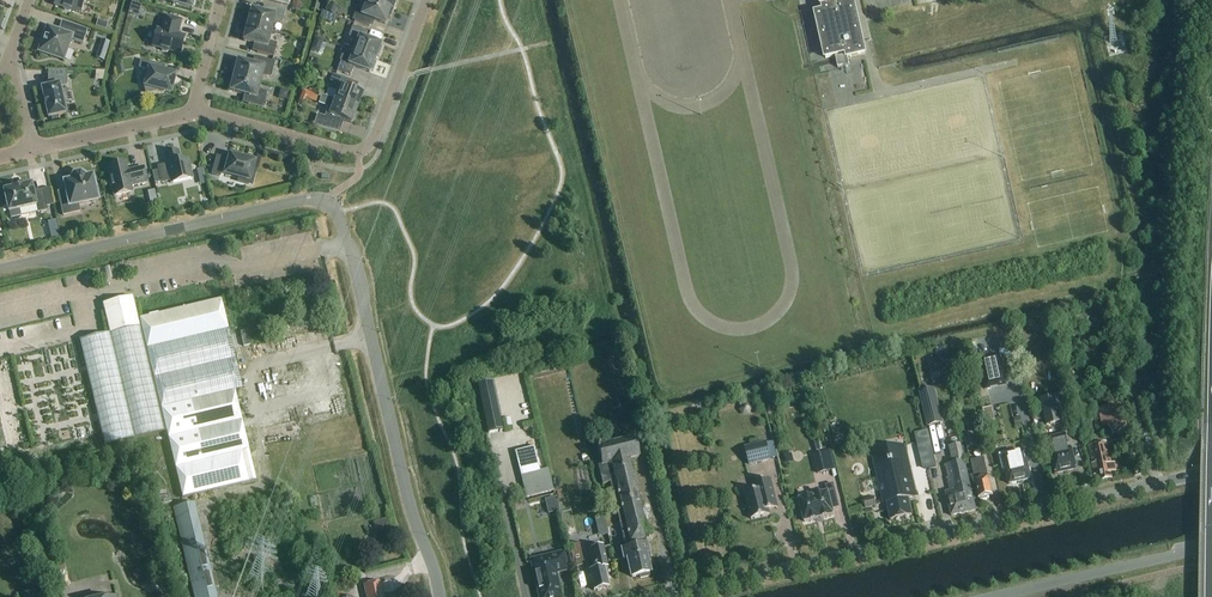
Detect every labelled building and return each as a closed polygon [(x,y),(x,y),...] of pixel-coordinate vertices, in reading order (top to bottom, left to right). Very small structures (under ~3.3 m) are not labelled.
[(63,8),(64,10),(69,12),(72,11),(81,13),(85,0),(56,0),(55,5),(63,8)] [(192,9),(194,0),(173,0),(172,4),(192,9)] [(394,10),(367,0),(364,10),(357,7),(352,20),(369,26),(372,19),(385,24),(387,18),(390,19),(394,10)] [(367,0),(394,10),(397,1),(394,0),(367,0)] [(821,37),(859,28),(852,0),(820,0),(822,8),(823,8),(824,13),(815,15),(821,37)] [(292,10),(300,12),(302,4),(294,2),(292,10)] [(252,10),(247,25),(272,32),(274,21),(282,23),(286,10),(269,6),(267,14),(252,10)] [(153,47),(161,49),(162,51),(167,52),(169,51),(181,54),(185,37),(177,35),(181,21),(166,17),(162,31),(157,30),(153,47)] [(67,33),(59,30),(47,26),(42,41),(41,40),(39,47),(40,47),(39,51),(64,60),(71,39),(83,44),(88,30),(70,24),(67,33)] [(272,32),(247,25),(243,41),(259,45),(257,52),(274,57),(277,44),(269,42),(272,32)] [(349,50),(354,51),(375,59),(377,56),(379,56),(382,48),(380,47),(381,45),(364,39),(367,32),(352,27),(347,40),(353,42),(349,50)] [(859,28),(821,37),(826,59),(835,57),(838,69),(850,66),(848,59),(865,55),(859,28)] [(320,51),(325,39),(318,37),(314,48),(320,51)] [(99,53),(107,56),(110,48),(102,46),(99,53)] [(375,59),(354,51),(351,59),(342,55),(339,61),(340,62),(338,70),(351,75),(354,67),(370,73),(371,71),(373,71),(376,63),(374,62),(375,59)] [(236,71),(234,76),(260,83),(262,77),(271,78),(275,62),(259,58),(257,66),(236,61),(234,71),(236,71)] [(143,76),(147,93),(157,91),(158,90),(171,93),(175,76),(160,72),(161,65),(140,60),(138,68),(149,70),(148,75),(143,76)] [(338,92),(335,100),(335,101),(357,109),(362,94),(347,89),(350,81),(333,74),(330,83),(332,84),(330,89),(338,92)] [(260,83),(234,76),(233,81),(231,81),(229,91),(249,96),(247,104),(263,108),(267,93),(258,89),(260,83)] [(44,100),(46,107),(48,118),(51,118),(51,120),(59,119),(58,116),(66,114),(63,103),(65,102),(63,92),(61,92),(60,88),(67,87),(68,78),(50,77),(49,85),(50,87),(42,89),(44,100)] [(300,99),(307,102),(308,100),(312,101),(315,94),(303,90),(300,99)] [(335,101),(335,100),(322,95),(319,102),(327,105),(329,110),(325,119),(317,116),(313,126),(336,132),(340,119),(351,123),(357,109),(335,101)] [(158,167),(161,183),(171,181),(171,183),(192,178),(188,160),(180,161),(178,152),(165,155),(167,164),(158,167)] [(239,178),(238,182),(252,185),(256,172),(252,171),(255,163),(245,160),(246,158),(229,154),(227,160),(217,157),(212,175),(219,177),(220,173),(239,178)] [(110,179),(109,181),(110,186),(112,187),(114,196),(132,192),(131,186),(147,183),(143,168),(127,171),(126,164),(108,168),(110,179)] [(65,183),(66,187),(67,194),(59,196),(63,216),(80,212),(78,205),(98,200),(92,177),(85,178),(84,177),(80,174),(74,175),(72,180),(72,181),(65,183)] [(47,211),(43,192),(34,194),(32,185),(22,187),(13,189),(4,191),(8,212),(9,212),(10,219),(21,217),(38,213),(47,211)] [(157,197),(155,190),(148,192),(149,199),(157,197)] [(243,390),(221,300),(138,319),(135,304),(104,312),(109,334),(79,341),(104,446),(166,432),(182,499),(249,483),(257,481),(249,451),(235,392),(243,390)] [(247,330),(240,332),(244,347),(251,345),(247,330)] [(935,346),(937,353),(946,352),(944,344),(935,346)] [(20,368),(44,361),(41,349),(16,355),(20,368)] [(1004,385),(998,358),(982,362),(988,388),(1004,385)] [(1082,378),(1080,371),(1066,376),(1070,389),(1079,387),(1077,380),(1082,378)] [(488,434),(502,431),(491,382),(477,385),(488,434)] [(942,425),(934,390),(920,393),(929,428),(942,425)] [(1098,409),(1102,428),(1126,423),(1121,403),(1098,409)] [(750,415),(753,409),(748,404),(742,405),(739,411),(743,416),(750,415)] [(1060,404),(1042,408),(1047,426),(1064,422),(1060,404)] [(994,406),(987,408),(989,420),(997,418),(994,406)] [(839,426),(831,428),(834,439),(842,436),(839,426)] [(928,431),(915,434),(917,443),(930,440),(928,431)] [(965,436),(967,449),(977,448),(975,434),(965,436)] [(1068,449),(1065,435),(1051,438),(1054,452),(1051,453),(1056,475),(1077,470),(1072,448),(1068,449)] [(627,559),(632,578),(639,576),(640,579),(649,576),(649,574),(647,562),(649,561),(648,555),(649,555),(647,545),(645,540),(648,539),(629,461),(639,458),(634,438),(596,447),(601,466),(598,467),(602,485),(610,484),(613,496),(610,496),(614,515),(617,514),(624,544),(620,545),(621,550),(623,560),(627,559)] [(1098,475),(1100,483),(1112,480),(1110,472),(1113,472),(1106,443),(1087,447),(1094,476),(1098,475)] [(746,449),(750,465),(771,460),(766,444),(746,449)] [(946,493),(951,517),(976,511),(961,445),(950,447),(953,464),(945,466),(951,492),(946,493)] [(830,471),(825,452),(813,455),(818,474),(830,471)] [(1000,459),(1003,471),(1006,470),(1010,485),(1031,480),(1025,453),(1016,456),(1000,459)] [(916,498),(907,459),(892,462),(892,461),(888,462),(888,463),(874,467),(881,496),(883,505),(887,504),(891,521),(912,517),(908,500),(916,498)] [(989,497),(992,496),(990,484),(990,481),(989,479),(988,477),(984,459),(971,462),(980,501),(990,499),(989,497)] [(548,472),(522,478),(527,498),(553,491),(548,472)] [(769,511),(778,508),(771,479),(754,483),(756,492),(745,494),(752,520),(770,515),(769,511)] [(827,492),(800,499),(799,499),(799,501),(804,521),(805,523),(806,522),(818,519),(821,518),(833,515),(834,515),(834,514),(833,510),(840,508),(833,485),(826,487),(827,492)] [(559,495),(547,497),(549,510),(561,508),(559,495)] [(877,506),(875,497),(864,500),(866,509),(877,506)] [(215,573),(211,574),(194,503),(173,508),(175,517),(195,596),(221,596),(215,573)] [(389,532),(385,520),(375,523),(379,536),(389,532)] [(579,543),(569,545),(574,567),(584,565),(579,543)] [(591,549),(595,570),(589,571),(594,591),(608,588),(606,577),(608,577),(606,569),(608,569),(603,547),(591,549)] [(530,561),(535,579),(536,579),(540,596),(561,596),(555,573),(567,570),(563,554),(530,561)] [(366,596),(383,596),(380,582),(364,586),(366,596)]
